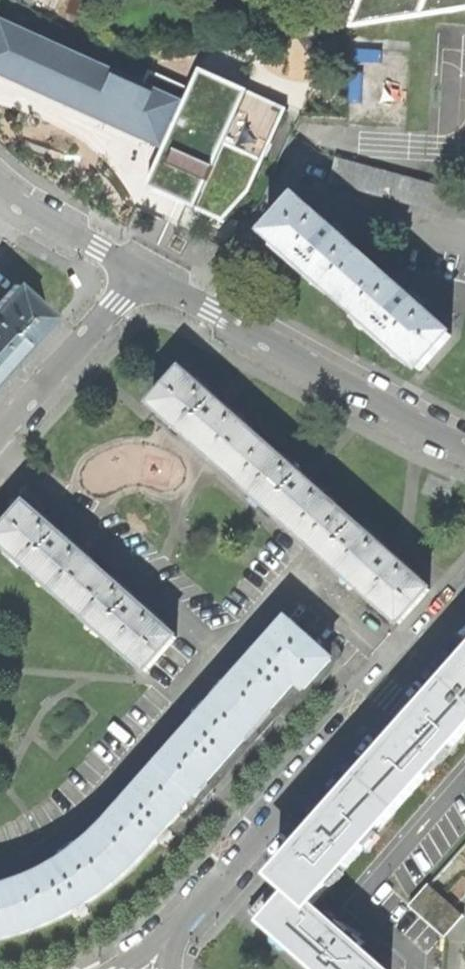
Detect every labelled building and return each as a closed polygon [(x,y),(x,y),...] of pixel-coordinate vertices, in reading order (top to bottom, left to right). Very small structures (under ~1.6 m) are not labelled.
[(344,29),(464,9),(464,0),(355,0),(344,29)] [(0,26),(0,74),(145,139),(141,147),(150,151),(247,197),(266,155),(232,140),(185,118),(175,113),(179,104),(1,23),(0,26)] [(153,72),(149,83),(177,95),(182,84),(153,72)] [(200,83),(185,118),(232,140),(246,104),(200,83)] [(326,184),(464,222),(464,194),(335,158),(326,184)] [(297,203),(267,235),(293,259),(289,263),(307,279),(311,274),(343,303),(373,270),(342,243),(345,240),(337,234),(331,228),(328,231),(297,203)] [(403,298),(373,270),(343,303),(373,331),(370,335),(387,350),(390,347),(417,372),(448,338),(418,310),(420,308),(412,300),(406,294),(403,298)] [(11,285),(0,298),(0,368),(6,361),(47,317),(11,285)] [(180,372),(151,405),(225,472),(255,438),(225,412),(227,409),(220,402),(212,396),(210,398),(180,372)] [(296,474),(255,438),(225,472),(322,557),(353,525),(311,487),(312,484),(303,477),(298,473),(296,474)] [(69,604),(99,571),(69,544),(71,542),(65,536),(58,530),(55,533),(25,505),(0,532),(0,542),(69,604)] [(382,550),(353,525),(322,557),(397,624),(427,590),(396,563),(397,561),(391,555),(384,549),(382,550)] [(69,604),(142,670),(172,637),(143,610),(145,608),(137,600),(131,595),(129,598),(99,571),(69,604)] [(329,660),(286,622),(276,634),(273,635),(231,683),(230,686),(220,696),(262,731),(275,717),(269,712),(284,695),(295,682),(303,689),(329,660)] [(445,685),(464,702),(464,663),(445,685)] [(354,788),(386,816),(464,727),(464,702),(445,685),(409,726),(403,723),(397,729),(393,734),(398,739),(354,788)] [(248,746),(262,731),(220,696),(212,706),(208,708),(168,752),(167,755),(156,768),(196,804),(210,789),(204,784),(225,761),(242,742),(248,746)] [(184,817),(196,804),(156,768),(148,779),(144,779),(102,827),(102,830),(92,838),(123,873),(142,854),(153,842),(158,836),(178,813),(184,817)] [(274,878),(276,879),(307,906),(362,843),(386,816),(354,788),(323,823),(317,820),(312,826),(308,832),(311,836),(274,878)] [(103,891),(123,873),(92,838),(52,867),(8,887),(20,931),(49,921),(76,907),(103,891)] [(312,968),(378,968),(348,943),(357,934),(342,924),(335,931),(307,906),(276,879),(246,912),(303,961),(312,968)] [(413,906),(447,936),(464,915),(464,912),(433,884),(413,906)] [(20,931),(8,887),(0,890),(0,937),(20,931)]
